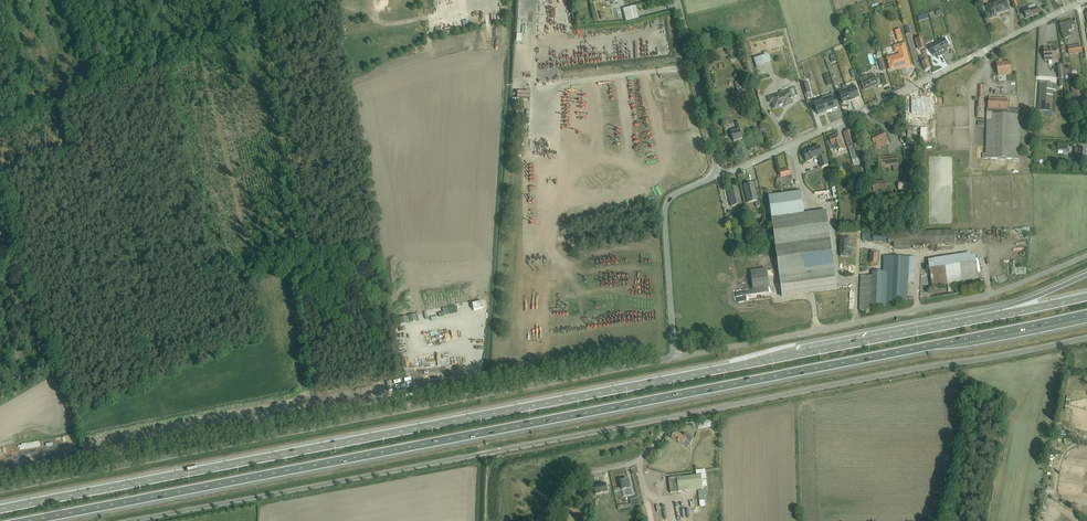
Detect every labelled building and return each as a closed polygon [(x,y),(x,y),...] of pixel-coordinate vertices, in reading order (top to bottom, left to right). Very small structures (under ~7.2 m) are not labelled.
[(987,6),(991,19),(996,17),(996,14),(1009,10),(1006,0),(1005,0),(987,6)] [(1028,7),(1023,9),(1026,18),(1038,14),(1035,4),(1034,4),(1029,6),(1028,7)] [(636,7),(622,10),(626,23),(639,20),(636,7)] [(1063,23),(1059,25),(1062,30),(1060,31),(1065,40),(1071,37),(1069,32),(1073,30),(1072,26),(1074,25),(1072,20),(1063,24),(1063,23)] [(900,29),(895,31),(898,41),(903,40),(900,29)] [(920,38),(915,40),(918,51),(926,49),(921,33),(919,34),(920,38)] [(937,42),(943,55),(948,52),(947,49),(949,48),(945,38),(937,42)] [(943,55),(937,42),(929,47),(934,56),(936,55),(938,57),(943,55)] [(899,54),(887,58),(889,65),(890,66),(891,65),(892,69),(900,67),(901,68),(909,66),(909,65),(910,65),(904,43),(893,46),(895,53),(898,52),(899,54)] [(1047,47),(1043,48),(1045,61),(1058,60),(1057,49),(1048,50),(1047,47)] [(739,48),(728,52),(730,58),(741,54),(739,48)] [(924,59),(921,60),(925,71),(931,68),(928,61),(929,60),(926,50),(922,51),(924,59)] [(764,55),(754,58),(757,69),(764,67),(763,64),(771,61),(768,51),(763,53),(764,55)] [(883,58),(878,60),(882,72),(886,70),(883,58)] [(1002,61),(996,62),(998,76),(1012,74),(1010,62),(1002,63),(1002,61)] [(867,75),(859,79),(864,90),(878,83),(874,74),(868,77),(867,75)] [(887,75),(881,77),(884,87),(890,85),(887,75)] [(742,81),(735,83),(737,89),(743,87),(742,81)] [(1040,83),(1038,115),(1044,116),(1044,112),(1053,112),(1054,84),(1040,83)] [(847,89),(852,102),(856,100),(860,98),(856,86),(847,89)] [(1082,86),(1071,88),(1073,99),(1084,97),(1082,86)] [(852,102),(847,89),(839,91),(843,104),(848,103),(852,102)] [(933,89),(923,90),(925,103),(926,121),(936,120),(935,101),(933,89)] [(780,93),(768,98),(770,104),(773,103),(774,108),(787,104),(787,105),(793,103),(791,99),(794,98),(791,90),(785,92),(785,91),(783,90),(780,91),(780,93)] [(819,102),(815,104),(819,115),(824,113),(824,114),(827,113),(822,98),(818,100),(819,102)] [(985,154),(985,159),(1019,160),(1021,115),(1020,115),(1021,110),(1010,109),(1010,101),(1008,101),(1008,99),(989,98),(988,109),(987,109),(987,112),(985,154)] [(977,109),(981,109),(984,109),(985,100),(977,99),(977,109)] [(908,110),(906,111),(907,126),(908,125),(908,141),(917,142),(923,142),(924,150),(936,149),(935,128),(927,128),(927,127),(923,127),(911,127),(911,125),(912,125),(911,121),(909,121),(909,116),(913,115),(912,112),(916,111),(920,110),(918,101),(907,103),(909,110),(908,110)] [(738,130),(731,132),(734,141),(742,139),(739,130),(741,129),(739,122),(735,123),(738,130)] [(852,130),(844,133),(854,165),(860,164),(859,155),(852,130)] [(883,131),(871,137),(872,139),(871,141),(872,143),(874,143),(875,145),(874,146),(876,150),(882,148),(881,147),(887,144),(886,143),(888,142),(883,131)] [(830,141),(828,142),(831,151),(834,150),(834,151),(838,150),(839,152),(845,150),(841,140),(839,141),(837,136),(829,138),(830,141)] [(1055,143),(1055,150),(1068,151),(1068,144),(1064,143),(1064,142),(1062,141),(1062,142),(1060,142),(1060,143),(1055,143)] [(810,150),(803,152),(807,163),(813,160),(814,161),(816,160),(817,159),(818,159),(821,168),(829,166),(825,155),(823,156),(820,146),(814,148),(815,149),(810,151),(810,150)] [(1074,156),(1078,156),(1077,161),(1082,162),(1083,157),(1086,158),(1086,150),(1075,148),(1074,156)] [(897,156),(879,158),(880,168),(893,167),(894,171),(899,170),(898,164),(900,163),(900,160),(898,160),(897,156)] [(788,169),(779,171),(781,178),(784,177),(785,182),(784,182),(784,185),(791,184),(791,180),(792,180),(791,175),(790,176),(788,169)] [(873,183),(868,183),(868,194),(888,194),(888,182),(873,182),(873,183)] [(753,183),(744,185),(748,203),(758,201),(753,183)] [(737,187),(728,189),(731,207),(741,205),(737,187)] [(771,218),(805,214),(802,192),(768,196),(771,218)] [(805,214),(771,218),(778,275),(835,267),(827,211),(805,214)] [(863,234),(863,239),(864,241),(869,241),(869,242),(873,242),(873,243),(894,244),(894,248),(923,247),(956,245),(955,231),(931,232),(889,234),(889,235),(874,235),(863,234)] [(850,238),(840,238),(840,257),(851,257),(851,251),(850,251),(850,238)] [(871,251),(870,264),(878,264),(879,252),(871,251)] [(960,255),(928,260),(932,287),(948,285),(948,293),(953,292),(953,284),(959,283),(960,282),(963,281),(963,283),(973,281),(973,280),(979,279),(976,255),(972,256),(971,253),(960,254),(960,255)] [(861,276),(860,311),(865,311),(873,309),(873,306),(881,307),(886,306),(886,302),(900,302),(907,301),(908,284),(914,284),(915,258),(884,256),(883,272),(873,271),(873,276),(861,276)] [(767,269),(750,271),(753,290),(769,288),(767,269)] [(835,269),(779,276),(782,298),(838,291),(835,269)] [(5,281),(0,282),(3,292),(9,290),(7,281),(5,281)] [(520,327),(522,336),(541,332),(539,323),(520,327)] [(716,419),(697,423),(698,430),(717,426),(716,419)] [(675,432),(671,438),(687,448),(693,438),(684,433),(683,435),(680,433),(679,435),(675,432)] [(676,478),(678,492),(697,490),(704,489),(704,487),(707,487),(705,468),(700,468),(695,469),(696,475),(676,478)] [(678,492),(676,478),(669,479),(671,493),(678,492)] [(626,490),(627,496),(632,495),(631,488),(630,488),(628,479),(620,481),(622,491),(626,490)] [(1048,486),(1045,493),(1051,495),(1054,489),(1048,486)] [(704,489),(697,490),(698,491),(700,507),(706,506),(704,489)] [(637,497),(630,499),(631,506),(639,505),(637,497)]
